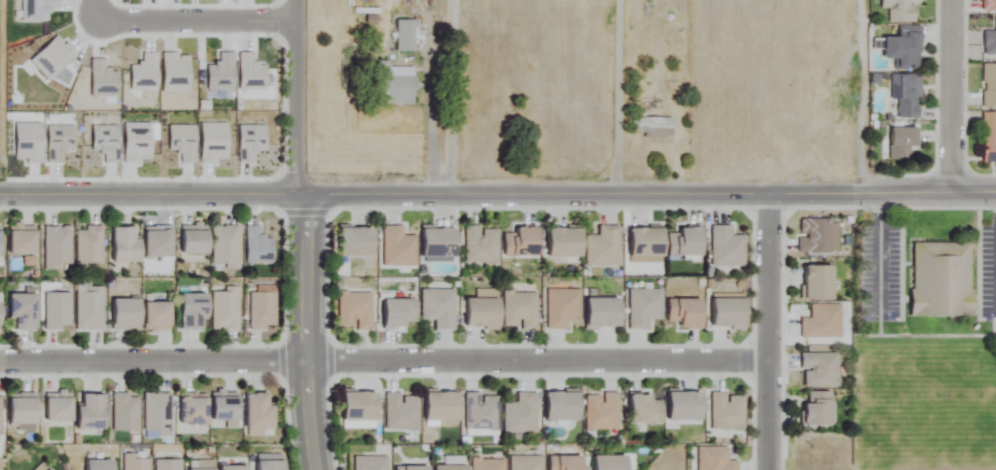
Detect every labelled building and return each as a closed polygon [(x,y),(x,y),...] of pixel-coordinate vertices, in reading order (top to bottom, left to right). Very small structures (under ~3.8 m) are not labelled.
[(880,10),(888,10),(887,23),(915,23),(916,6),(909,6),(909,0),(880,0),(880,10)] [(981,12),(995,12),(995,0),(981,0),(981,12)] [(995,31),(982,32),(982,56),(995,55),(995,17),(995,31)] [(397,52),(415,52),(415,21),(397,21),(397,52)] [(898,38),(884,38),(885,60),(892,60),(892,69),(920,69),(920,30),(898,31),(898,38)] [(995,108),(995,64),(982,64),(982,108),(995,108)] [(381,104),(415,104),(415,68),(381,68),(381,104)] [(920,118),(920,75),(890,75),(890,100),(896,100),(896,118),(920,118)] [(982,112),(982,163),(995,163),(995,112),(982,112)] [(673,137),(673,118),(634,118),(634,137),(673,137)] [(917,129),(889,129),(889,160),(917,160),(917,129)] [(182,226),(182,255),(209,255),(209,226),(182,226)] [(618,226),(598,226),(598,237),(585,237),(585,267),(618,267),(618,226)] [(10,255),(36,255),(36,227),(10,227),(10,255)] [(44,269),(71,269),(71,227),(44,227),(44,269)] [(238,227),(211,227),(211,270),(238,270),(238,227)] [(382,227),(382,267),(415,267),(415,237),(401,237),(401,227),(382,227)] [(497,264),(497,227),(464,227),(464,264),(497,264)] [(744,237),(730,237),(730,227),(711,227),(711,266),(744,266),(744,237)] [(102,228),(76,228),(76,265),(102,265),(102,228)] [(141,240),(135,240),(135,229),(113,229),(113,263),(141,263),(141,240)] [(173,259),(173,229),(146,229),(146,259),(173,259)] [(340,259),(374,259),(374,229),(340,229),(340,259)] [(549,229),(549,258),(583,257),(582,229),(549,229)] [(631,258),(664,258),(664,229),(631,229),(631,258)] [(457,230),(423,230),(423,260),(457,260),(457,230)] [(539,230),(504,230),(504,257),(539,257),(539,230)] [(703,257),(703,230),(668,230),(668,257),(703,257)] [(911,244),(912,318),(972,317),(971,244),(911,244)] [(834,267),(801,267),(801,301),(834,301),(834,267)] [(75,293),(75,331),(103,331),(103,288),(89,288),(89,293),(75,293)] [(210,290),(211,331),(238,331),(237,290),(210,290)] [(420,321),(431,321),(431,331),(453,331),(453,290),(420,290),(420,321)] [(546,330),(566,330),(566,320),(579,320),(579,290),(546,290),(546,330)] [(628,330),(648,330),(648,320),(661,320),(661,290),(628,290),(628,330)] [(536,329),(536,292),(502,292),(502,329),(536,329)] [(371,330),(371,293),(338,293),(338,330),(371,330)] [(44,330),(70,330),(70,294),(44,294),(44,330)] [(248,294),(248,330),(275,330),(275,294),(248,294)] [(11,321),(14,321),(14,331),(36,331),(36,295),(11,295),(11,321)] [(206,331),(206,295),(181,295),(181,331),(206,331)] [(464,328),(500,328),(500,299),(464,299),(464,328)] [(621,299),(585,299),(585,329),(621,329),(621,299)] [(747,299),(711,299),(711,328),(747,328),(747,299)] [(113,300),(113,330),(141,330),(141,300),(113,300)] [(703,300),(667,300),(667,322),(678,322),(678,329),(702,330),(703,300)] [(415,301),(384,301),(384,330),(415,330),(415,301)] [(171,330),(171,303),(145,303),(145,330),(171,330)] [(840,338),(840,305),(810,305),(810,319),(799,319),(799,338),(840,338)] [(801,354),(801,387),(837,387),(837,354),(801,354)] [(213,422),(239,422),(239,392),(213,392),(213,422)] [(377,422),(377,392),(344,392),(344,422),(377,422)] [(668,422),(703,422),(703,392),(668,392),(668,422)] [(832,426),(832,392),(802,392),(802,426),(832,426)] [(169,436),(169,393),(143,393),(143,436),(169,436)] [(459,393),(426,393),(426,422),(459,422),(459,393)] [(503,434),(535,434),(535,393),(516,393),(516,403),(503,403),(503,434)] [(546,393),(546,421),(580,421),(580,393),(546,393)] [(72,422),(72,395),(46,395),(46,422),(72,422)] [(138,432),(138,395),(112,395),(112,432),(138,432)] [(179,395),(179,425),(207,425),(207,395),(179,395)] [(274,406),(269,406),(269,395),(247,395),(247,430),(274,430),(274,406)] [(417,432),(417,395),(385,395),(385,432),(417,432)] [(464,432),(497,432),(497,395),(464,395),(464,432)] [(618,395),(585,395),(585,431),(618,431),(618,395)] [(711,430),(744,430),(744,395),(711,395),(711,430)] [(80,431),(105,430),(104,396),(79,396),(80,431)] [(653,396),(629,396),(629,424),(662,424),(662,400),(653,400),(653,396)] [(9,399),(9,427),(37,427),(37,399),(9,399)] [(697,447),(697,469),(736,469),(736,461),(727,461),(727,447),(697,447)] [(149,456),(122,456),(122,469),(149,469),(149,456)] [(352,457),(352,469),(387,469),(387,457),(352,457)] [(508,457),(508,469),(541,469),(541,457),(508,457)] [(584,457),(548,457),(548,469),(584,469),(584,457)] [(593,457),(593,469),(628,469),(628,457),(593,457)] [(471,460),(471,469),(503,469),(503,460),(471,460)] [(114,461),(85,461),(85,469),(114,469),(114,461)] [(180,461),(154,461),(154,469),(180,469),(180,461)]
